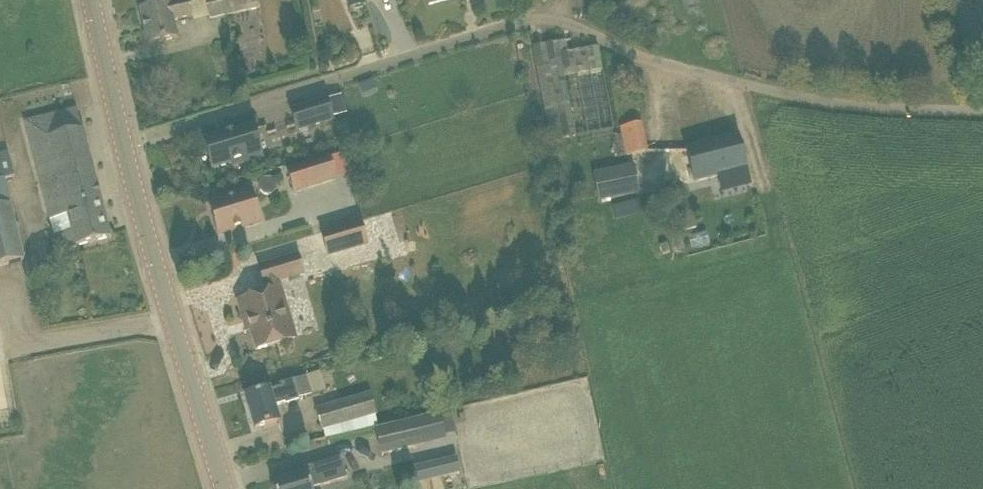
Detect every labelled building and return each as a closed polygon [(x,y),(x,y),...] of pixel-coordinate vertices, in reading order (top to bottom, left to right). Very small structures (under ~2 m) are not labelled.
[(140,9),(148,45),(177,39),(173,21),(193,16),(189,0),(183,0),(169,3),(140,9)] [(209,20),(260,8),(258,0),(205,0),(209,20)] [(365,5),(363,0),(345,0),(348,9),(365,5)] [(613,131),(602,67),(598,47),(560,54),(558,42),(532,47),(549,142),(613,131)] [(333,119),(327,99),(290,110),(296,130),(333,119)] [(111,239),(82,129),(76,110),(25,122),(59,253),(111,239)] [(647,151),(641,123),(620,128),(627,156),(647,151)] [(263,158),(254,127),(204,142),(213,171),(244,160),(245,163),(263,158)] [(746,170),(737,136),(686,149),(695,183),(746,170)] [(4,180),(15,178),(8,152),(0,155),(0,181),(4,180)] [(286,167),(294,192),(336,179),(328,154),(286,167)] [(599,199),(639,191),(634,168),(594,176),(599,199)] [(250,187),(221,198),(222,202),(210,206),(219,237),(260,223),(250,187)] [(11,205),(0,208),(0,268),(25,261),(11,205)] [(360,221),(354,223),(321,232),(328,255),(366,244),(360,221)] [(671,252),(667,244),(660,247),(663,255),(671,252)] [(269,292),(235,302),(241,322),(244,321),(253,351),(289,340),(279,307),(285,305),(278,281),(303,273),(298,256),(259,268),(264,285),(267,284),(269,292)] [(306,376),(293,380),(279,384),(280,387),(269,391),(269,390),(245,397),(255,429),(278,422),(273,406),(285,402),(286,404),(299,400),(298,399),(312,395),(306,376)] [(370,393),(315,409),(322,431),(377,415),(370,393)] [(376,429),(381,449),(382,455),(417,447),(416,443),(456,433),(451,411),(376,429)] [(416,483),(458,473),(454,456),(412,466),(416,483)] [(299,470),(301,475),(272,483),(273,488),(311,488),(310,485),(321,482),(323,486),(347,478),(340,457),(299,470)]
